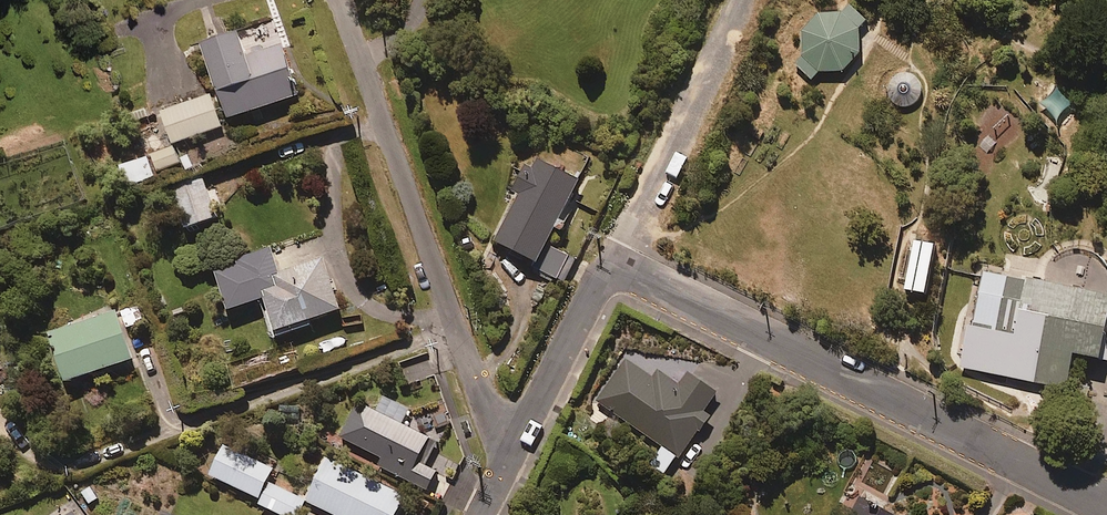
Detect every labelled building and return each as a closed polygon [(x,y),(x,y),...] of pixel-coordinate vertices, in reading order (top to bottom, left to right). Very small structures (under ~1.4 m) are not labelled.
[(824,65),(846,65),(864,47),(865,26),(848,9),(827,9),(808,26),(808,49),(824,65)] [(245,53),(235,23),(198,36),(226,115),(297,90),(279,41),(245,53)] [(893,76),(889,87),(890,93),(895,100),(905,105),(911,104),(919,99),(923,88),(919,77),(915,73),(907,71),(898,73),(893,76)] [(1082,101),(1054,82),(1042,100),(1070,119),(1082,101)] [(219,124),(209,93),(158,109),(167,140),(219,124)] [(146,104),(121,111),(128,136),(153,129),(146,104)] [(177,160),(172,142),(149,149),(154,167),(177,160)] [(537,260),(579,176),(563,168),(566,161),(554,155),(550,162),(528,152),(511,187),(517,190),(493,239),(537,260)] [(150,171),(145,153),(123,159),(128,177),(150,171)] [(216,215),(200,174),(168,186),(184,227),(216,215)] [(934,240),(912,236),(904,287),(925,291),(934,240)] [(275,262),(248,270),(253,284),(258,282),(273,327),(339,305),(322,254),(277,268),(275,262)] [(981,267),(959,368),(1062,390),(1071,350),(1106,358),(1106,294),(981,267)] [(135,304),(115,310),(114,306),(46,328),(61,377),(130,355),(121,328),(141,322),(135,304)] [(699,428),(710,413),(704,408),(716,390),(688,371),(679,385),(656,370),(652,376),(625,359),(596,402),(678,456),(697,427),(699,428)] [(436,440),(357,399),(339,435),(381,456),(378,462),(425,487),(435,467),(425,462),(436,440)] [(271,465),(221,442),(207,471),(257,495),(271,465)] [(321,459),(303,498),(339,514),(392,514),(401,496),(321,459)] [(271,482),(261,503),(287,514),(293,514),(302,496),(271,482)] [(858,493),(847,514),(899,514),(858,493)] [(70,504),(55,514),(78,514),(70,504)]
